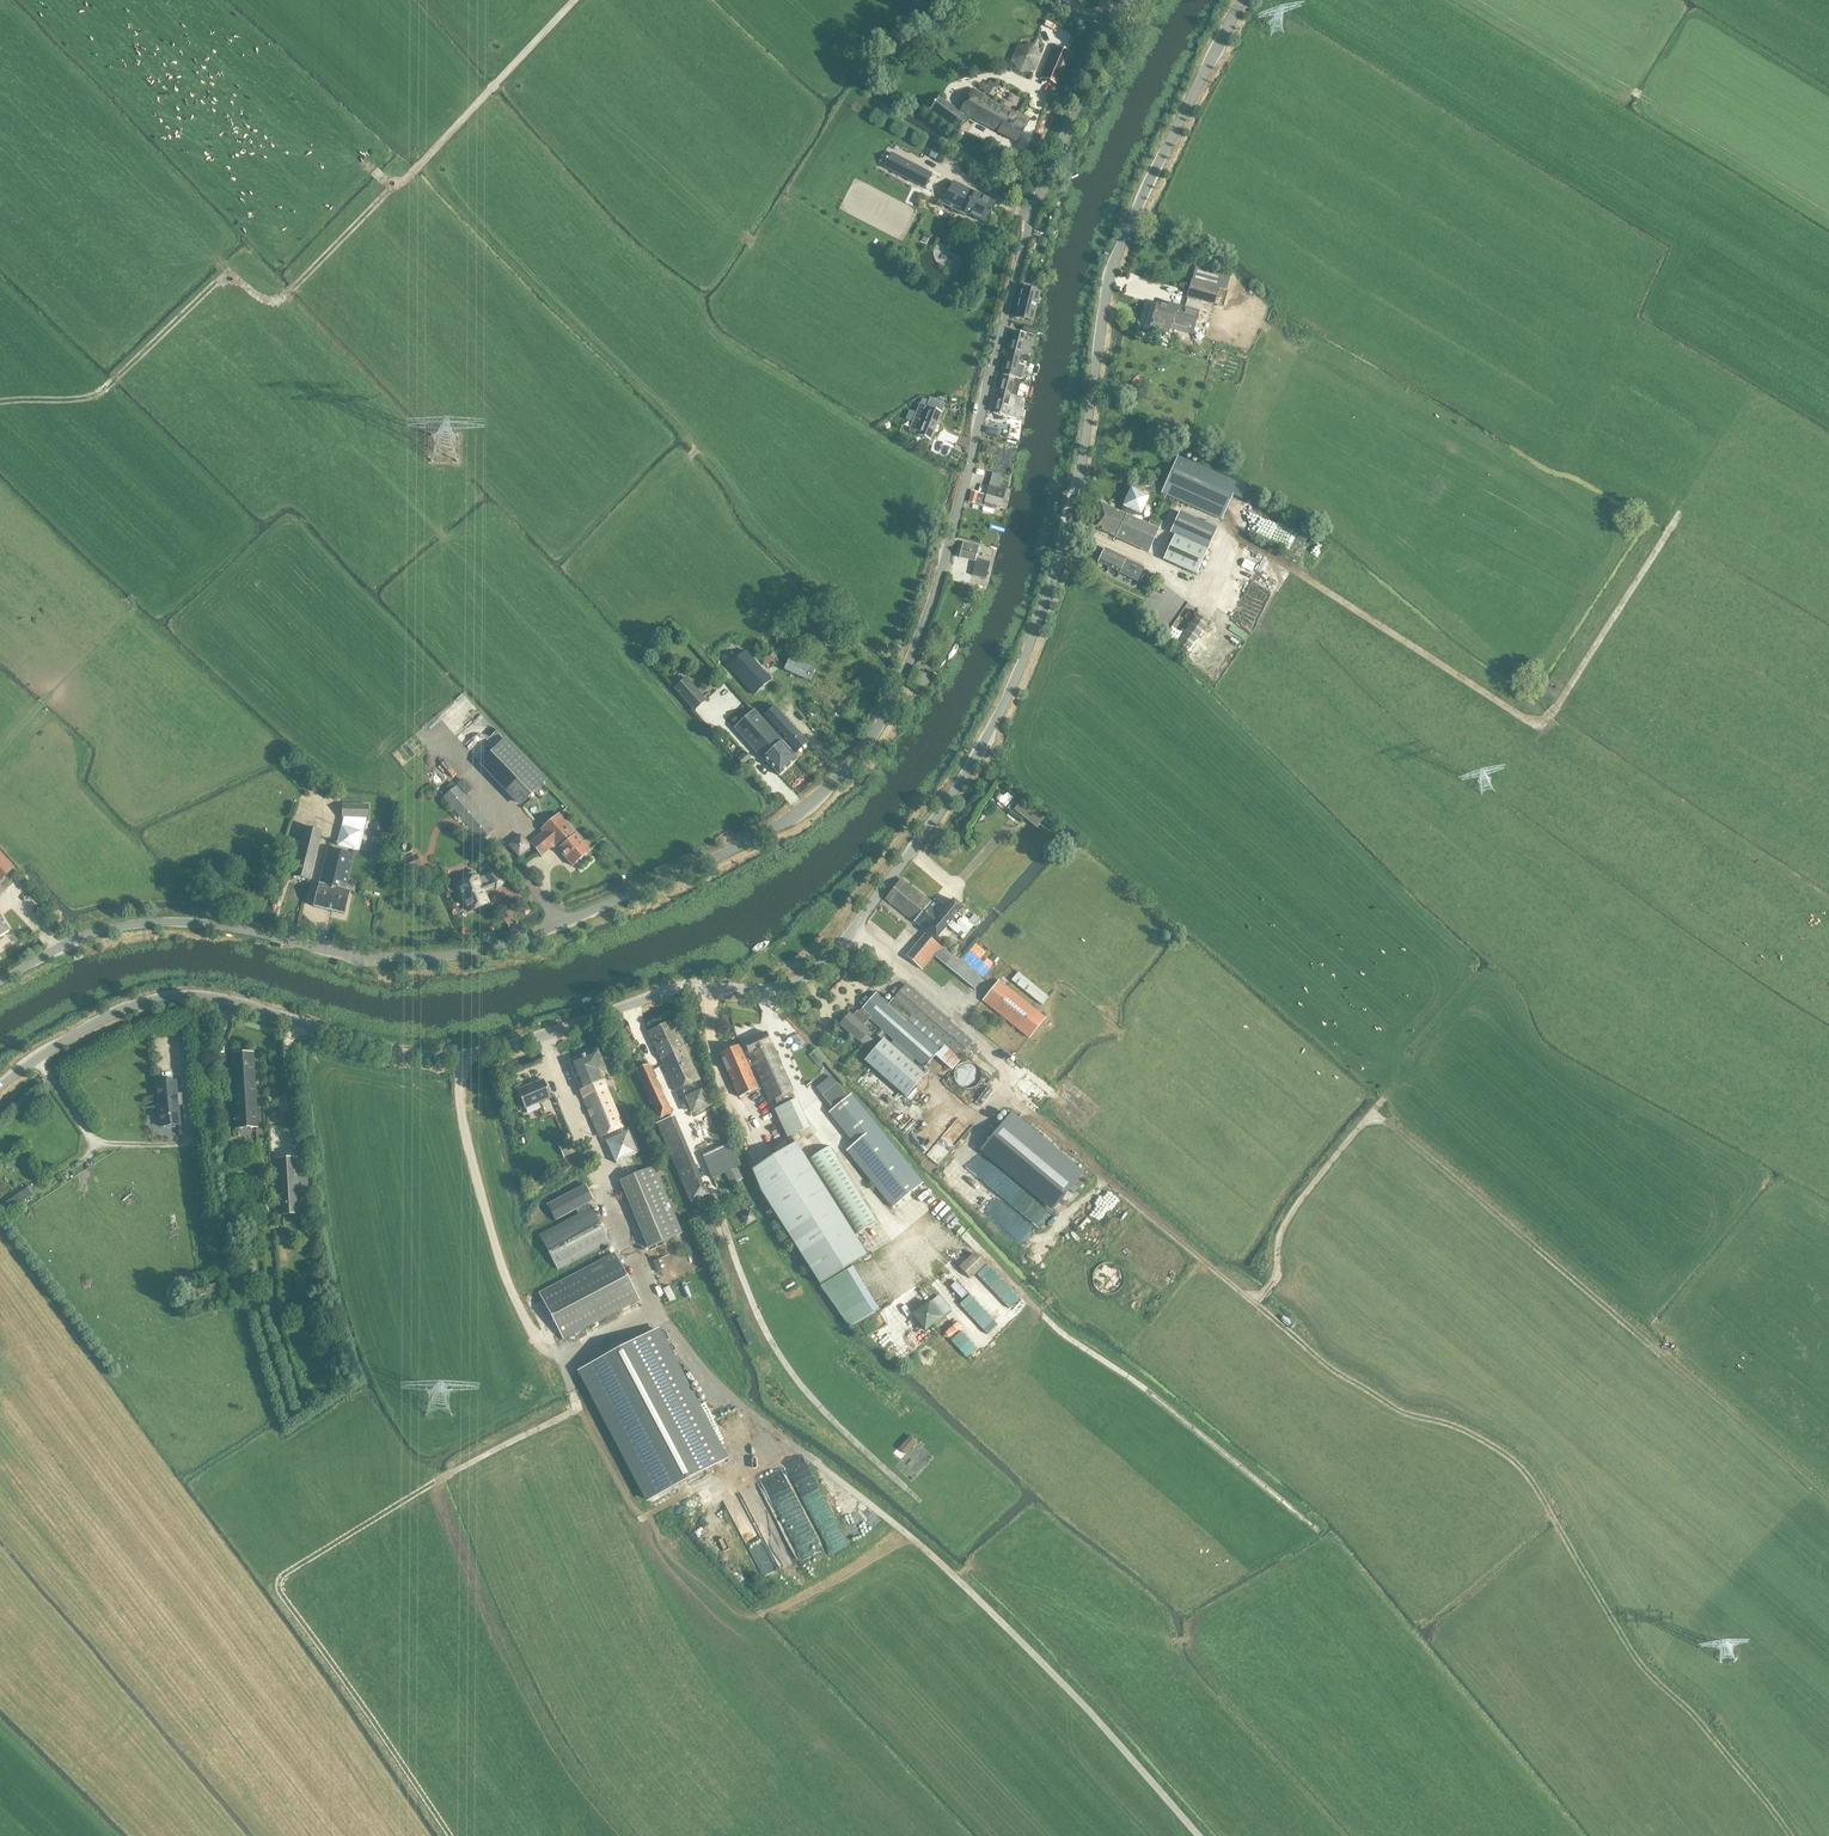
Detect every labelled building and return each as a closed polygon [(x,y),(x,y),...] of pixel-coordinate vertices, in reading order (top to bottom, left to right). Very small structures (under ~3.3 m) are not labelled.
[(1013,60),(1021,72),(1033,70),(1034,71),(1040,57),(1032,46),(1018,47),(1013,60)] [(1055,46),(1042,78),(1056,84),(1070,52),(1055,46)] [(958,78),(970,78),(969,68),(958,69),(958,78)] [(990,80),(985,91),(991,94),(996,83),(990,80)] [(1019,142),(1029,122),(973,90),(961,109),(1019,142)] [(924,106),(929,110),(939,96),(934,92),(924,106)] [(958,131),(967,119),(939,98),(930,110),(958,131)] [(933,173),(892,152),(884,167),(925,188),(933,173)] [(987,223),(996,204),(949,180),(939,199),(987,223)] [(1214,304),(1219,287),(1192,280),(1187,297),(1214,304)] [(1024,315),(1028,316),(1031,303),(1033,296),(1029,295),(1030,290),(1022,288),(1020,299),(1015,317),(1023,319),(1024,315)] [(1198,312),(1184,308),(1168,303),(1167,307),(1156,304),(1150,327),(1169,332),(1170,329),(1192,334),(1198,312)] [(1024,325),(1023,332),(1034,335),(1036,328),(1024,325)] [(1007,355),(1020,357),(1021,352),(1028,354),(1031,343),(1024,341),(1025,335),(1013,332),(1007,355)] [(1020,357),(1007,355),(1002,375),(1021,379),(1024,366),(1026,359),(1020,357)] [(998,391),(1016,395),(1019,381),(1002,377),(998,391)] [(1019,419),(1022,405),(1024,397),(1016,395),(998,391),(995,405),(993,412),(1019,419)] [(912,427),(920,431),(917,438),(920,439),(921,436),(931,440),(944,406),(929,400),(929,402),(923,400),(922,404),(921,404),(912,427)] [(1018,438),(1021,425),(1012,423),(1009,435),(1018,438)] [(1221,519),(1226,507),(1237,483),(1178,457),(1162,492),(1221,519)] [(1011,462),(1004,460),(1001,469),(1009,471),(1011,462)] [(992,473),(986,495),(984,503),(1001,507),(1005,491),(1007,486),(999,484),(1001,476),(992,473)] [(1148,553),(1161,523),(1151,518),(1149,524),(1148,524),(1132,517),(1134,513),(1141,516),(1149,497),(1130,488),(1119,512),(1099,503),(1093,528),(1148,553)] [(981,505),(984,495),(979,493),(972,491),(969,502),(981,505)] [(1171,533),(1207,549),(1216,529),(1180,513),(1171,533)] [(971,540),(964,538),(959,557),(971,561),(970,566),(982,569),(983,564),(984,564),(989,545),(985,544),(988,533),(974,529),(971,540)] [(1174,536),(1164,560),(1196,575),(1207,550),(1174,536)] [(1137,581),(1143,567),(1105,549),(1098,562),(1137,581)] [(1178,642),(1198,607),(1189,602),(1169,637),(1178,642)] [(1199,614),(1178,642),(1189,650),(1210,622),(1199,614)] [(755,695),(771,680),(745,651),(728,666),(755,695)] [(790,659),(786,671),(807,680),(812,670),(790,659)] [(706,701),(686,678),(674,689),(694,712),(706,701)] [(791,751),(793,749),(796,752),(808,741),(775,706),(763,717),(782,738),(781,739),(780,740),(791,751)] [(781,739),(754,710),(735,728),(764,759),(765,758),(780,775),(798,758),(791,751),(780,740),(781,739)] [(521,804),(545,781),(505,740),(481,763),(521,804)] [(742,766),(751,758),(746,753),(737,760),(742,766)] [(462,779),(457,785),(467,792),(472,787),(462,779)] [(494,831),(457,787),(444,798),(481,842),(494,831)] [(1015,808),(1037,826),(1043,818),(1020,801),(1015,808)] [(368,819),(369,804),(343,804),(342,819),(368,819)] [(572,866),(590,851),(559,814),(541,830),(547,837),(542,842),(538,838),(531,844),(541,856),(554,846),(572,866)] [(293,876),(309,880),(321,833),(305,828),(302,841),(293,839),(290,849),(299,851),(293,876)] [(519,857),(531,847),(520,835),(509,845),(519,857)] [(373,837),(371,852),(382,853),(384,839),(373,837)] [(344,890),(352,855),(329,849),(321,884),(320,884),(315,907),(344,914),(349,891),(344,890)] [(15,868),(0,852),(0,881),(15,868)] [(404,862),(407,870),(420,865),(417,857),(404,862)] [(484,892),(495,888),(496,890),(503,884),(492,871),(485,877),(486,877),(479,880),(478,878),(475,872),(467,876),(470,881),(458,886),(457,887),(461,898),(463,898),(469,912),(489,904),(484,892)] [(902,879),(885,899),(903,913),(936,939),(948,925),(941,919),(939,922),(937,920),(935,922),(931,918),(931,917),(928,915),(928,916),(926,914),(934,904),(902,879)] [(318,889),(310,887),(306,900),(314,903),(318,889)] [(941,919),(948,925),(962,908),(953,900),(944,911),(934,904),(926,914),(928,916),(928,915),(931,917),(931,918),(935,922),(937,920),(939,922),(941,919)] [(9,931),(0,917),(0,936),(9,931)] [(922,970),(942,947),(926,934),(907,956),(922,970)] [(1019,970),(1012,979),(1043,1004),(1050,996),(1019,970)] [(1029,1038),(1046,1018),(999,980),(983,1000),(1029,1038)] [(925,1067),(930,1061),(941,1049),(931,1041),(934,1037),(959,1058),(972,1043),(906,984),(889,1004),(876,992),(859,1011),(857,1010),(852,1016),(849,1014),(839,1024),(868,1049),(874,1041),(866,1034),(869,1031),(863,1026),(870,1019),(925,1067)] [(702,1080),(693,1061),(672,1022),(648,1032),(675,1092),(702,1080)] [(790,1102),(786,1094),(791,1092),(766,1033),(751,1039),(750,1039),(744,1043),(741,1044),(749,1061),(752,1067),(755,1066),(771,1101),(776,1099),(780,1108),(776,1110),(790,1137),(808,1126),(794,1100),(790,1102)] [(925,1075),(910,1061),(885,1040),(865,1060),(905,1096),(925,1075)] [(749,1061),(741,1044),(719,1054),(739,1098),(758,1089),(749,1067),(752,1067),(749,1061)] [(606,1069),(603,1061),(598,1049),(568,1062),(600,1138),(624,1127),(602,1071),(606,1069)] [(258,1127),(254,1061),(254,1053),(231,1055),(235,1129),(258,1127)] [(661,1119),(672,1114),(649,1064),(636,1071),(652,1105),(654,1104),(661,1119)] [(524,1108),(551,1097),(544,1080),(517,1091),(524,1108)] [(176,1081),(156,1083),(161,1127),(180,1125),(176,1081)] [(695,1113),(714,1104),(704,1083),(686,1092),(688,1096),(687,1097),(695,1113)] [(893,1208),(923,1183),(851,1095),(829,1113),(854,1145),(847,1151),(893,1208)] [(910,1138),(926,1152),(955,1118),(938,1104),(910,1138)] [(157,1115),(156,1107),(149,1107),(149,1116),(157,1115)] [(1011,1113),(987,1141),(1060,1201),(1083,1174),(1011,1113)] [(691,1202),(709,1194),(706,1186),(700,1188),(670,1118),(657,1124),(691,1202)] [(561,1141),(559,1142),(565,1157),(576,1153),(567,1127),(557,1131),(561,1141)] [(637,1153),(628,1131),(606,1141),(616,1163),(637,1153)] [(869,1256),(855,1234),(808,1160),(798,1143),(754,1170),(825,1284),(869,1256)] [(735,1183),(743,1179),(727,1146),(714,1152),(725,1173),(729,1171),(735,1183)] [(808,1160),(855,1234),(876,1221),(830,1146),(808,1160)] [(279,1215),(300,1214),(297,1158),(276,1160),(279,1215)] [(649,1248),(682,1234),(654,1167),(620,1181),(649,1248)] [(974,1206),(988,1195),(987,1193),(992,1189),(981,1173),(960,1188),(974,1206)] [(7,1201),(12,1209),(35,1193),(29,1185),(7,1201)] [(591,1209),(588,1204),(594,1200),(585,1185),(547,1205),(555,1221),(576,1210),(579,1215),(540,1235),(558,1270),(610,1243),(591,1209)] [(996,1201),(1003,1215),(1009,1211),(1002,1197),(996,1201)] [(743,1214),(746,1223),(756,1220),(753,1211),(743,1214)] [(707,1238),(718,1235),(713,1217),(702,1220),(707,1238)] [(975,1251),(960,1265),(971,1278),(987,1263),(975,1251)] [(582,1330),(640,1300),(615,1254),(546,1290),(540,1294),(564,1340),(582,1330)] [(988,1263),(977,1272),(1009,1307),(1020,1298),(988,1263)] [(195,1287),(198,1296),(220,1290),(218,1281),(195,1287)] [(912,1313),(925,1330),(952,1310),(940,1293),(912,1313)] [(971,1293),(961,1302),(983,1329),(994,1320),(971,1293)] [(624,1434),(657,1496),(720,1463),(683,1393),(653,1336),(598,1365),(590,1369),(594,1377),(624,1434)] [(899,1449),(905,1455),(916,1443),(910,1437),(899,1449)] [(784,1462),(827,1554),(848,1544),(805,1453),(784,1462)]
